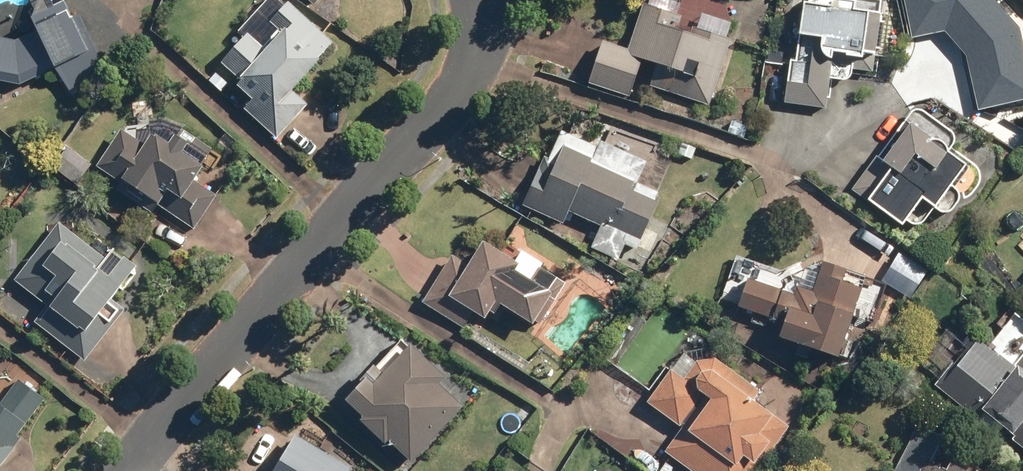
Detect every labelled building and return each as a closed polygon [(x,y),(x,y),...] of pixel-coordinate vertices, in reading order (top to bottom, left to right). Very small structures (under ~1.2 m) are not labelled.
[(276,141),(308,105),(293,91),(335,45),(284,0),(266,0),(238,31),(245,37),(220,64),(238,81),(232,87),(250,103),(243,111),(276,141)] [(314,9),(322,0),(304,0),(314,9)] [(586,86),(628,99),(640,63),(654,68),(647,88),(709,108),(731,41),(725,39),(731,21),(701,11),(693,36),(677,31),(682,17),(677,16),(681,5),(666,0),(644,0),(628,49),(601,40),(586,86)] [(783,105),(826,111),(831,79),(851,82),(852,75),(871,77),(882,2),(868,0),(851,0),(851,2),(835,0),(832,0),(831,9),(803,5),(794,62),(789,62),(783,105)] [(978,67),(967,69),(977,112),(1022,102),(1022,46),(1021,47),(1019,40),(985,0),(904,0),(913,36),(945,29),(978,67)] [(18,87),(53,72),(70,98),(102,61),(81,16),(72,20),(65,3),(29,19),(35,33),(15,42),(0,39),(0,84),(18,87)] [(911,105),(850,193),(901,229),(907,221),(919,230),(932,211),(935,213),(968,165),(949,152),(959,138),(911,105)] [(94,168),(194,231),(217,196),(203,187),(223,157),(165,121),(139,123),(130,137),(119,130),(94,168)] [(636,251),(674,160),(656,153),(660,143),(612,123),(601,149),(559,132),(548,159),(542,157),(521,208),(563,225),(567,214),(600,227),(590,250),(619,261),(625,246),(636,251)] [(66,146),(50,169),(75,187),(91,164),(66,146)] [(32,324),(85,363),(124,310),(112,300),(135,269),(112,252),(106,260),(57,223),(12,283),(45,307),(32,324)] [(451,255),(420,305),(463,331),(472,317),(490,327),(501,309),(537,332),(567,283),(542,268),(544,265),(520,251),(512,263),(480,243),(467,265),(451,255)] [(837,361),(862,289),(843,282),(847,271),(821,262),(817,275),(802,270),(793,296),(744,280),(735,309),(782,325),(776,341),(837,361)] [(933,387),(989,435),(995,428),(1022,453),(1022,375),(1020,373),(1022,370),(1022,315),(1018,311),(987,346),(976,337),(933,387)] [(400,339),(341,402),(408,464),(461,408),(439,388),(446,381),(400,339)] [(688,470),(756,470),(789,425),(754,401),(761,392),(714,360),(695,363),(683,380),(670,371),(645,405),(680,429),(663,453),(688,470)] [(49,402),(18,379),(0,403),(0,468),(49,402)] [(935,452),(943,436),(918,424),(894,470),(974,470),(935,452)] [(294,436),(275,470),(360,470),(294,436)]
